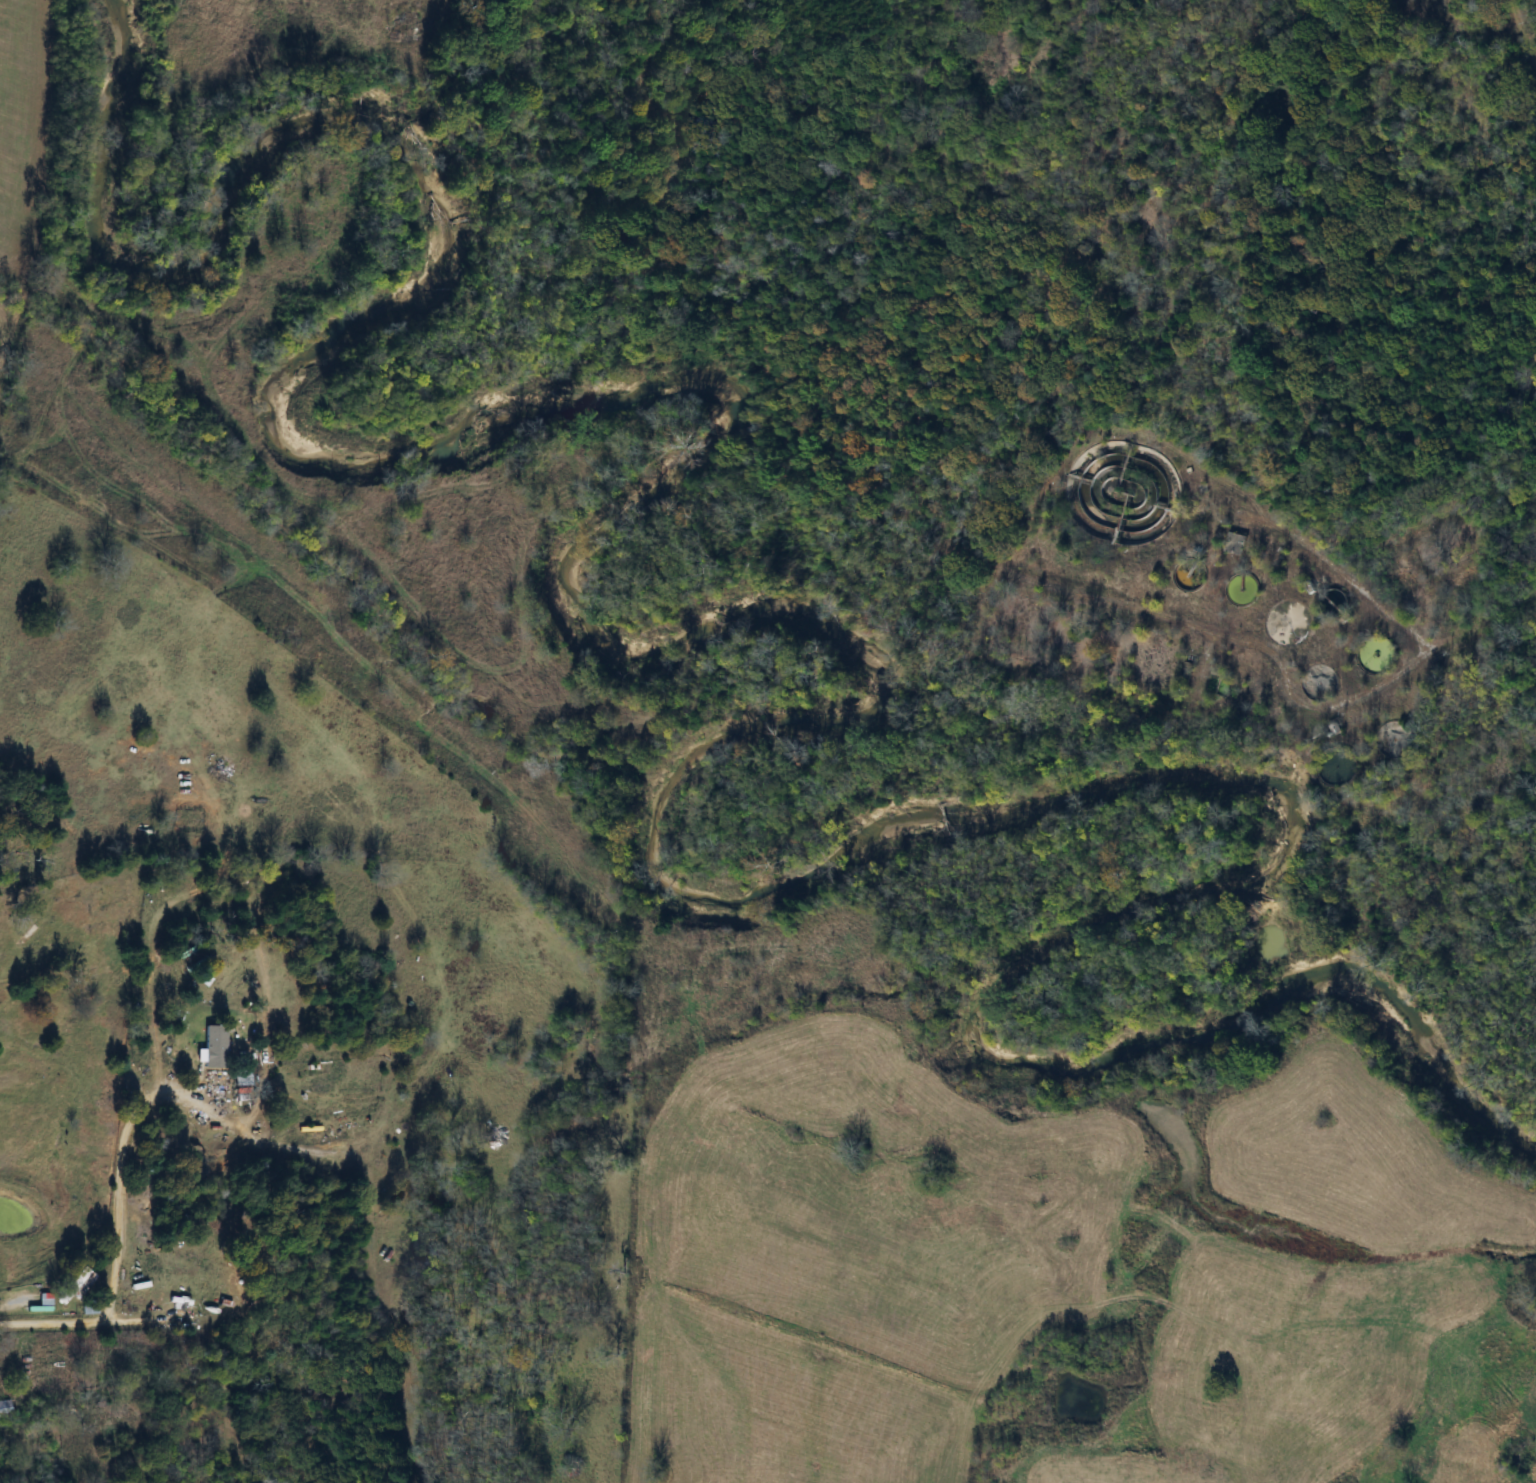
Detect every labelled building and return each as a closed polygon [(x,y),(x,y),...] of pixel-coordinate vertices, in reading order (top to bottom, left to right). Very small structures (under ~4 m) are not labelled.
[(1122,460),(1082,459),(1080,524),(1098,524),(1098,517),(1120,517),(1122,460)] [(223,1027),(203,1027),(203,1069),(223,1069),(223,1027)] [(233,1073),(233,1085),(246,1085),(246,1073),(233,1073)] [(62,1306),(95,1282),(85,1269),(52,1293),(62,1306)] [(11,1417),(10,1401),(0,1402),(0,1418),(11,1417)]
